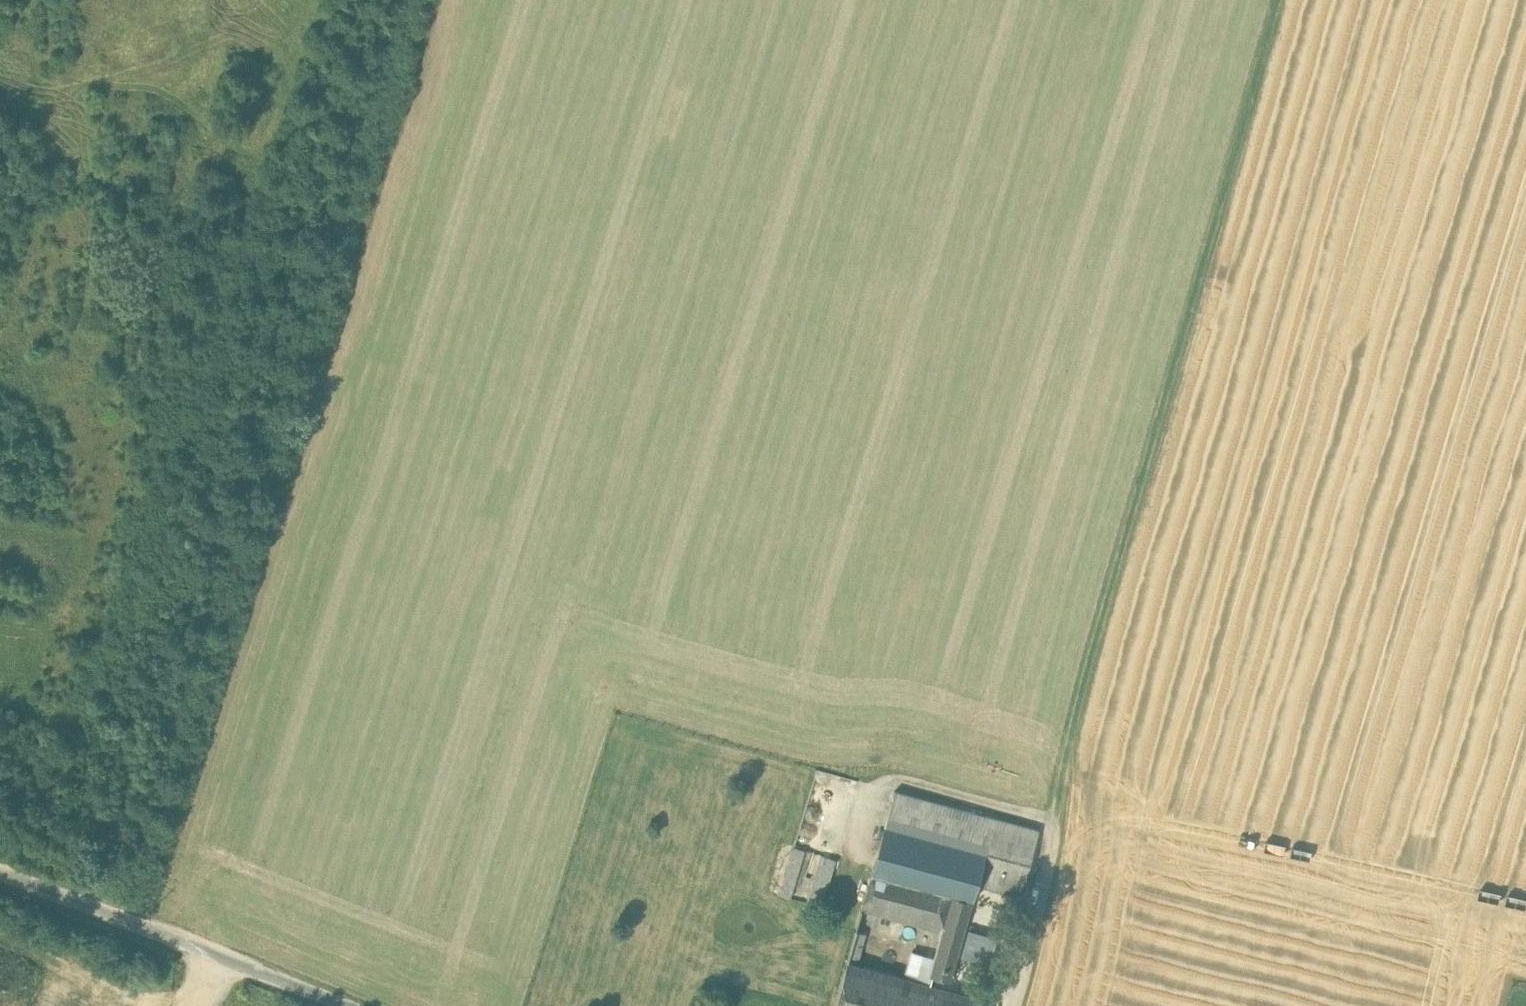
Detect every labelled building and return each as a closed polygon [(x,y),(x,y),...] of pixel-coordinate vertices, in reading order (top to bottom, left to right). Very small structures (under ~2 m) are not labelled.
[(1040,831),(895,790),(885,823),(987,852),(977,886),(1022,897),(1040,831)] [(987,852),(885,823),(872,872),(952,895),(973,901),(977,886),(987,852)] [(792,847),(778,895),(790,898),(804,850),(792,847)] [(821,856),(807,903),(821,906),(834,860),(821,856)] [(952,895),(872,872),(862,906),(942,930),(952,895)] [(942,930),(929,974),(950,979),(973,901),(952,895),(942,930)] [(857,929),(849,954),(858,956),(866,932),(857,929)] [(997,938),(969,931),(961,957),(989,964),(997,938)] [(912,951),(906,971),(917,974),(922,954),(912,951)] [(848,961),(837,1005),(906,1005),(913,979),(848,961)] [(913,979),(906,1005),(981,1005),(983,999),(913,979)]
